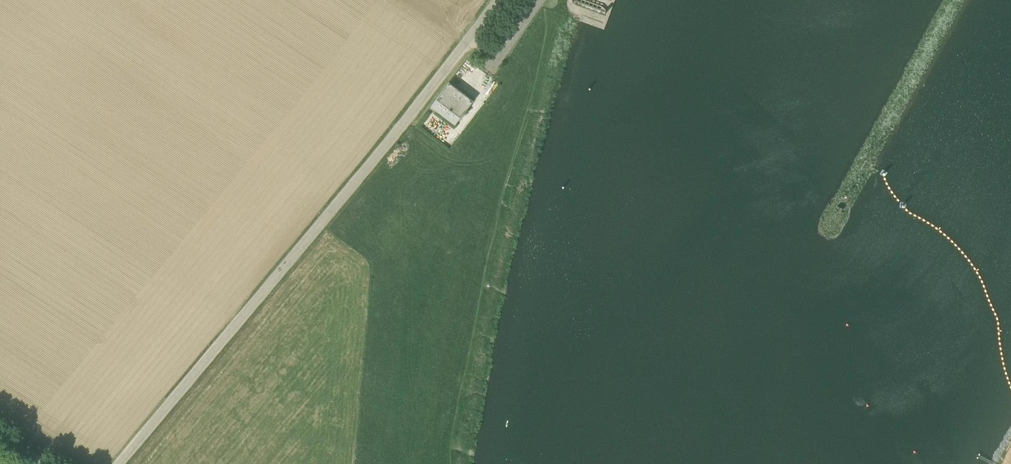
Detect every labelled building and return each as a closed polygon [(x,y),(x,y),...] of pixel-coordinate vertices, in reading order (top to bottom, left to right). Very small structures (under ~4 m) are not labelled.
[(473,100),(449,82),(431,106),(455,125),(473,100)]
